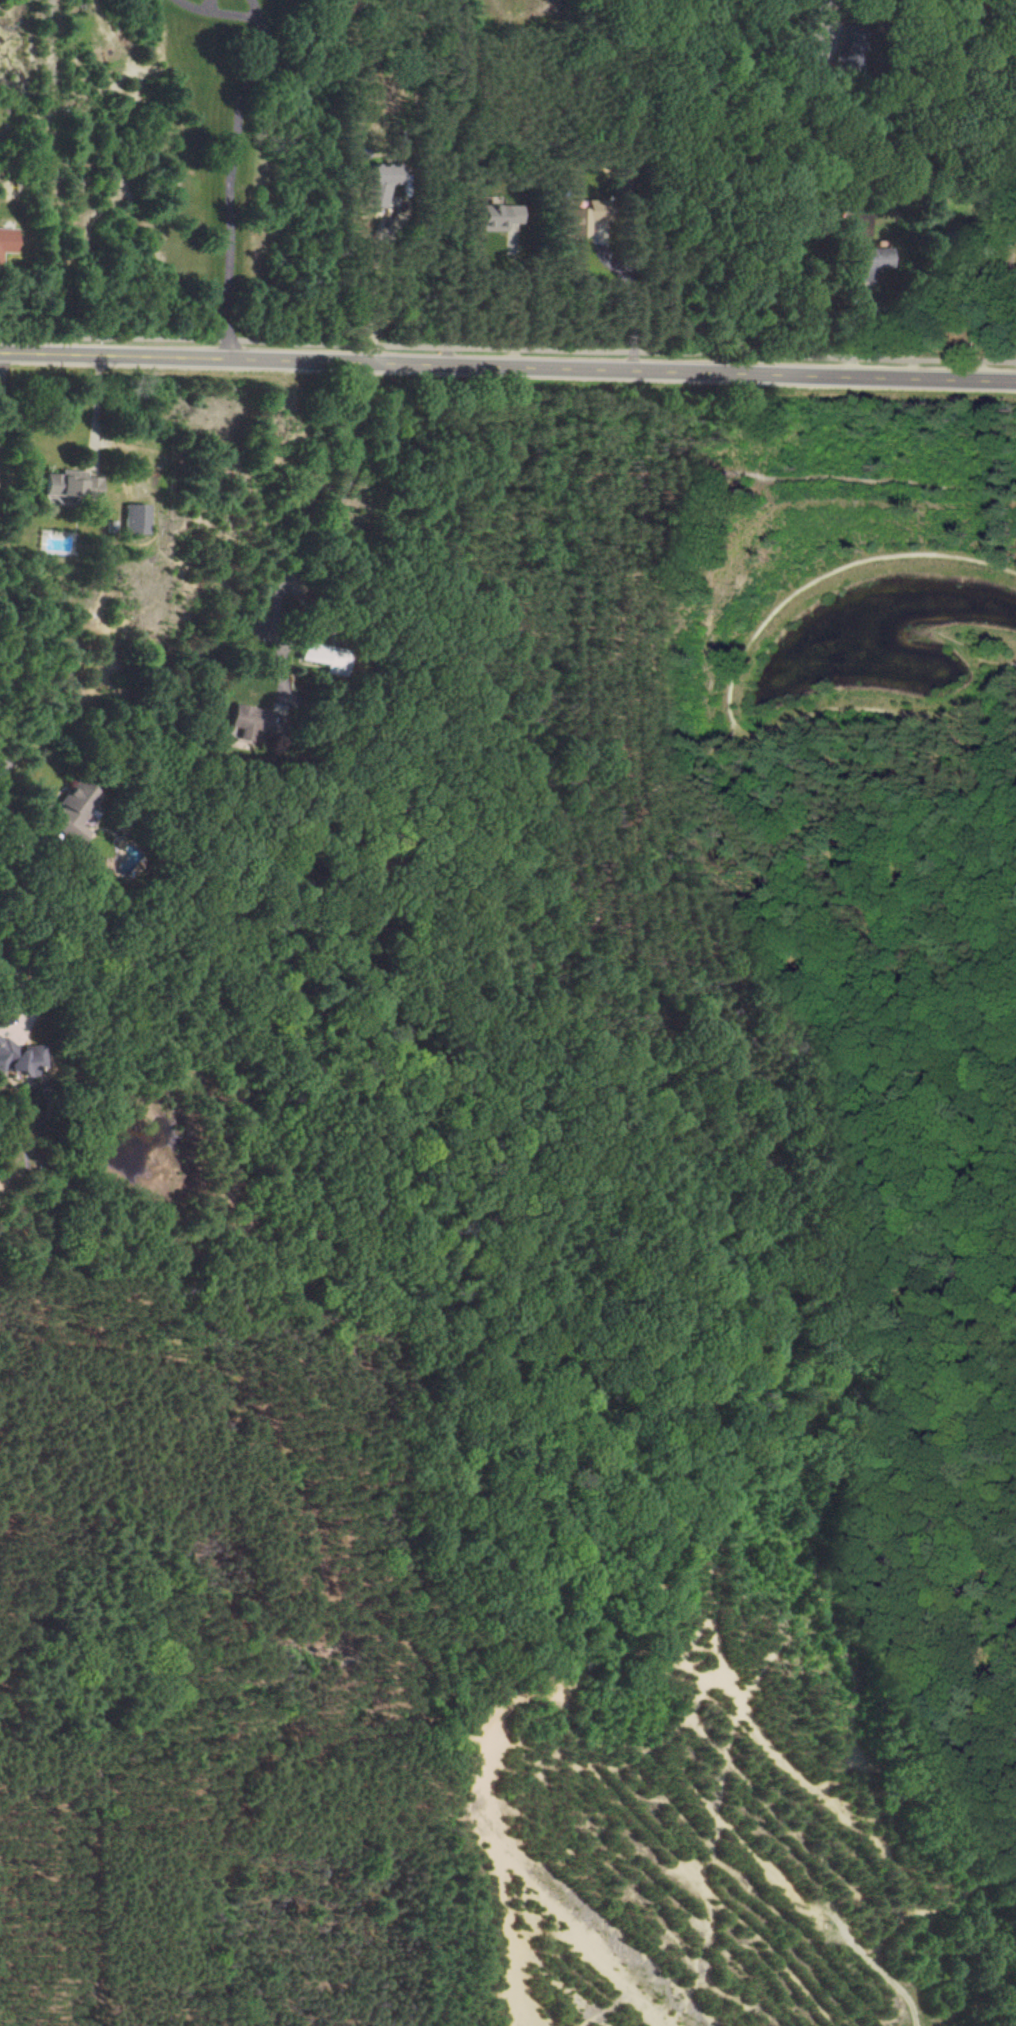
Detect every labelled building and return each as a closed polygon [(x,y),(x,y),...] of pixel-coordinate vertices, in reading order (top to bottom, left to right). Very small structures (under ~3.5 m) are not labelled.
[(371,164),(362,204),(386,209),(395,170),(371,164)] [(584,210),(566,208),(563,236),(586,238),(588,220),(599,221),(601,201),(586,200),(584,210)] [(507,231),(506,224),(517,224),(516,205),(478,206),(479,232),(507,231)] [(9,253),(9,229),(0,228),(0,253),(9,253)] [(854,250),(857,282),(875,280),(874,270),(902,268),(902,265),(890,266),(888,247),(854,250)] [(39,496),(93,499),(95,478),(80,477),(80,471),(55,470),(55,474),(40,473),(39,496)] [(143,535),(144,505),(122,504),(121,534),(143,535)] [(298,660),(324,665),(322,673),(336,675),(341,650),(301,643),(298,660)] [(75,845),(86,832),(76,822),(89,807),(84,802),(90,795),(76,782),(44,818),(75,845)] [(10,1050),(8,1035),(0,1037),(0,1072),(7,1071),(9,1080),(36,1076),(34,1068),(43,1067),(39,1044),(10,1050)]
